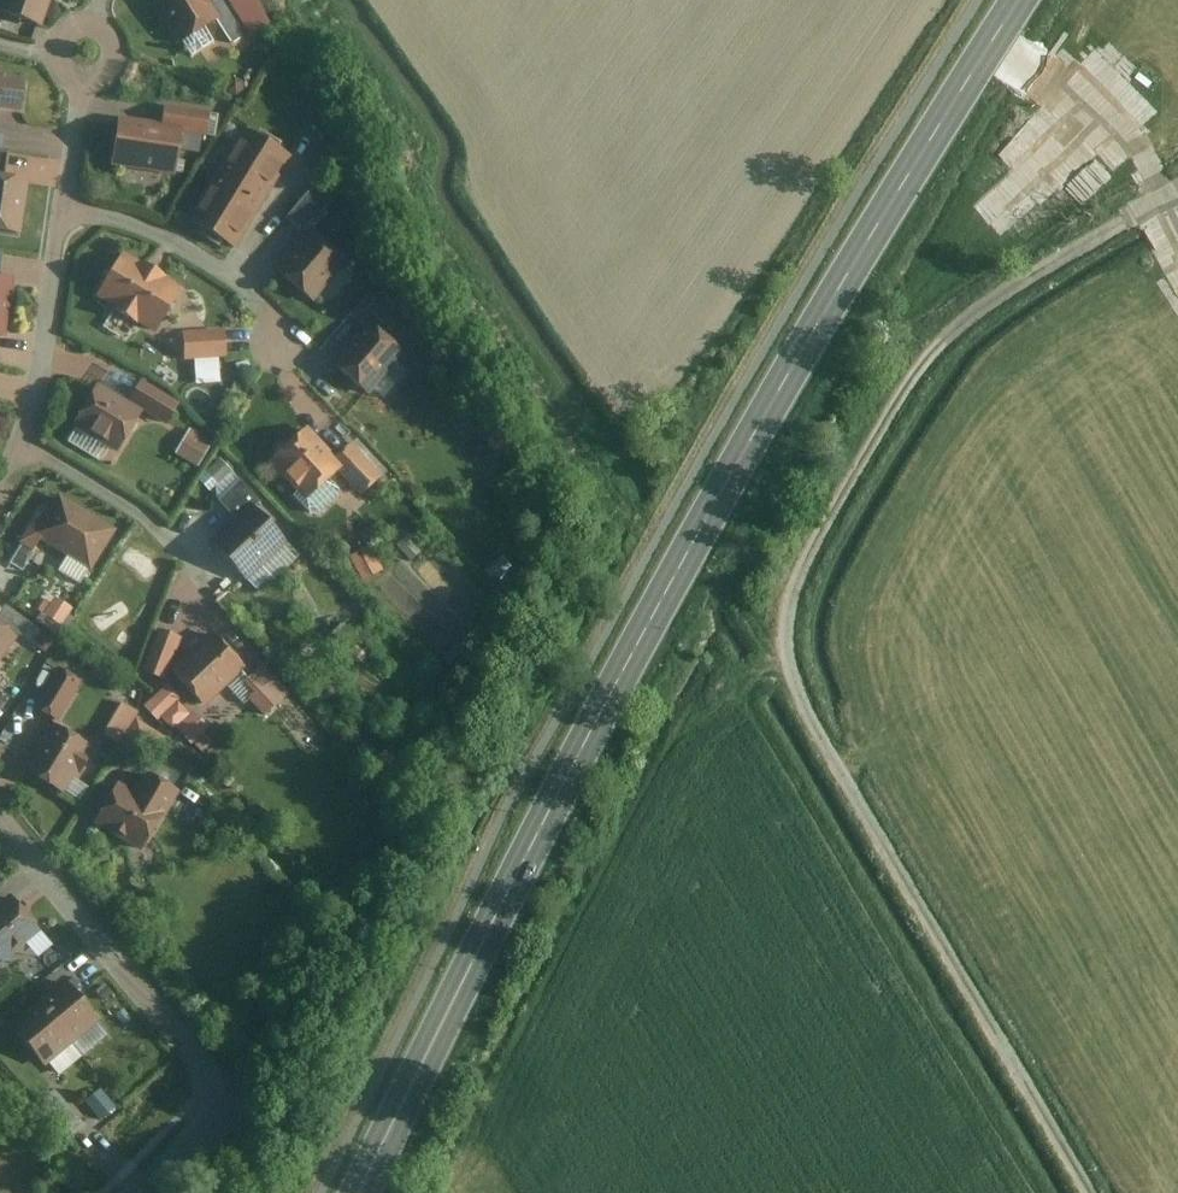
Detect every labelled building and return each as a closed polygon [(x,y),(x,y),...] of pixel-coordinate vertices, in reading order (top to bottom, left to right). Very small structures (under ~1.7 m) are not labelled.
[(44,27),(53,0),(0,0),(0,12),(44,27)] [(179,44),(220,21),(233,43),(250,34),(231,0),(222,0),(216,3),(214,0),(154,0),(179,44)] [(10,18),(7,29),(37,39),(40,28),(10,18)] [(9,150),(11,132),(14,111),(25,113),(27,92),(0,89),(0,149),(9,150)] [(166,104),(164,124),(123,120),(119,166),(181,172),(185,135),(211,137),(214,109),(166,104)] [(289,154),(242,127),(191,218),(238,244),(289,154)] [(0,167),(0,233),(26,235),(32,170),(0,167)] [(286,218),(303,231),(330,196),(313,183),(286,218)] [(350,262),(316,233),(282,273),(316,302),(350,262)] [(187,285),(123,249),(95,300),(159,335),(187,285)] [(8,337),(14,275),(1,274),(0,273),(0,336),(8,337)] [(404,347),(370,319),(334,362),(368,390),(404,347)] [(231,331),(184,333),(185,362),(197,361),(224,360),(232,360),(231,331)] [(224,360),(197,361),(198,385),(225,384),(224,360)] [(451,389),(424,378),(413,406),(440,417),(451,389)] [(131,404),(101,387),(70,444),(105,464),(113,451),(122,456),(146,413),(169,426),(183,402),(144,380),(131,404)] [(337,460),(308,427),(273,459),(301,491),(295,496),(316,520),(345,494),(333,480),(341,473),(365,500),(397,471),(365,435),(337,460)] [(217,445),(190,431),(177,455),(203,470),(217,445)] [(307,557),(224,464),(212,475),(227,491),(220,498),(235,514),(210,537),(234,564),(250,582),(266,568),(279,582),(307,557)] [(119,528),(63,495),(36,540),(69,560),(60,575),(83,588),(119,528)] [(425,553),(409,537),(396,551),(412,567),(425,553)] [(372,546),(351,559),(366,584),(387,571),(372,546)] [(36,555),(25,549),(15,564),(26,571),(36,555)] [(0,624),(0,665),(20,637),(0,624)] [(184,638),(159,630),(145,673),(170,682),(173,674),(184,638)] [(252,673),(211,634),(173,674),(210,709),(228,691),(266,727),(298,693),(263,660),(252,673)] [(84,685),(60,672),(38,712),(61,725),(84,685)] [(217,729),(170,682),(147,707),(193,746),(217,729)] [(0,701),(0,720),(9,708),(0,701)] [(140,715),(121,703),(103,734),(121,745),(140,715)] [(101,753),(61,725),(28,771),(68,800),(101,753)] [(140,803),(118,789),(96,825),(146,856),(186,791),(158,773),(140,803)] [(0,900),(0,956),(6,963),(42,930),(8,893),(0,900)] [(65,979),(12,1027),(50,1068),(103,1020),(65,979)] [(90,1099),(107,1118),(119,1107),(101,1088),(90,1099)]
